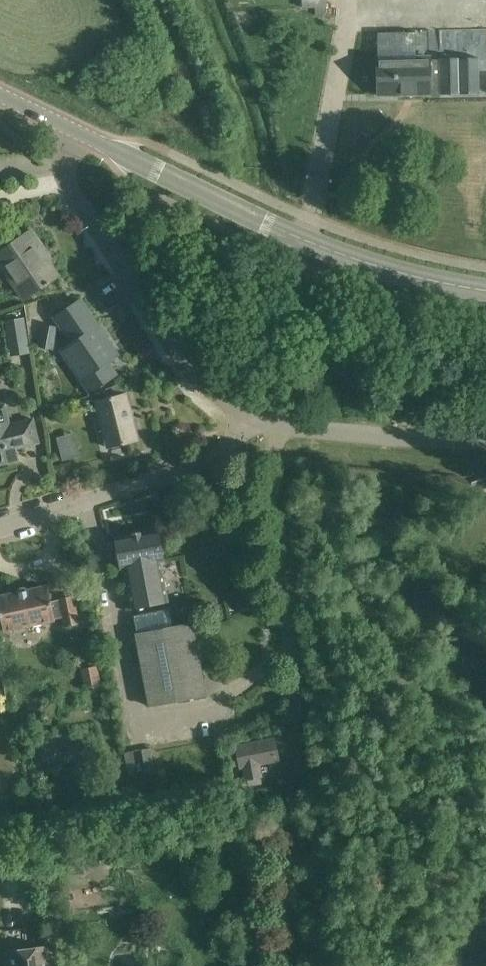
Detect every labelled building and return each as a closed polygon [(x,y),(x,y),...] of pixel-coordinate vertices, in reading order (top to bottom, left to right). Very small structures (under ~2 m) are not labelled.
[(377,59),(378,95),(399,94),(399,89),(430,88),(430,94),(440,93),(440,95),(479,94),(479,58),(439,59),(439,60),(430,60),(430,58),(377,59)] [(24,299),(58,276),(44,254),(47,253),(31,231),(0,252),(0,264),(24,299)] [(104,337),(106,335),(95,320),(93,321),(88,314),(65,330),(93,372),(117,356),(104,337)] [(11,346),(28,343),(24,318),(7,321),(11,346)] [(38,347),(53,350),(57,327),(43,324),(38,347)] [(138,440),(126,394),(97,402),(108,447),(138,440)] [(403,394),(402,407),(422,408),(422,396),(403,394)] [(18,460),(15,448),(38,443),(32,419),(9,425),(4,404),(0,405),(0,465),(18,460)] [(73,432),(54,437),(59,460),(78,456),(73,432)] [(75,485),(68,465),(55,469),(61,490),(75,485)] [(163,558),(158,532),(116,541),(121,566),(127,565),(135,608),(168,602),(160,559),(163,558)] [(0,597),(0,600),(6,630),(57,620),(57,619),(66,617),(68,626),(81,624),(76,596),(62,599),(62,600),(53,601),(50,586),(0,597)] [(172,627),(168,609),(133,616),(137,634),(136,634),(150,705),(207,694),(193,623),(172,627)] [(103,684),(98,663),(80,666),(85,688),(103,684)] [(275,737),(234,744),(236,755),(231,756),(233,767),(238,766),(239,770),(243,769),(245,781),(247,780),(248,787),(263,784),(262,778),(263,777),(260,765),(280,761),(275,737)] [(8,965),(50,965),(48,946),(6,951),(8,965)]
